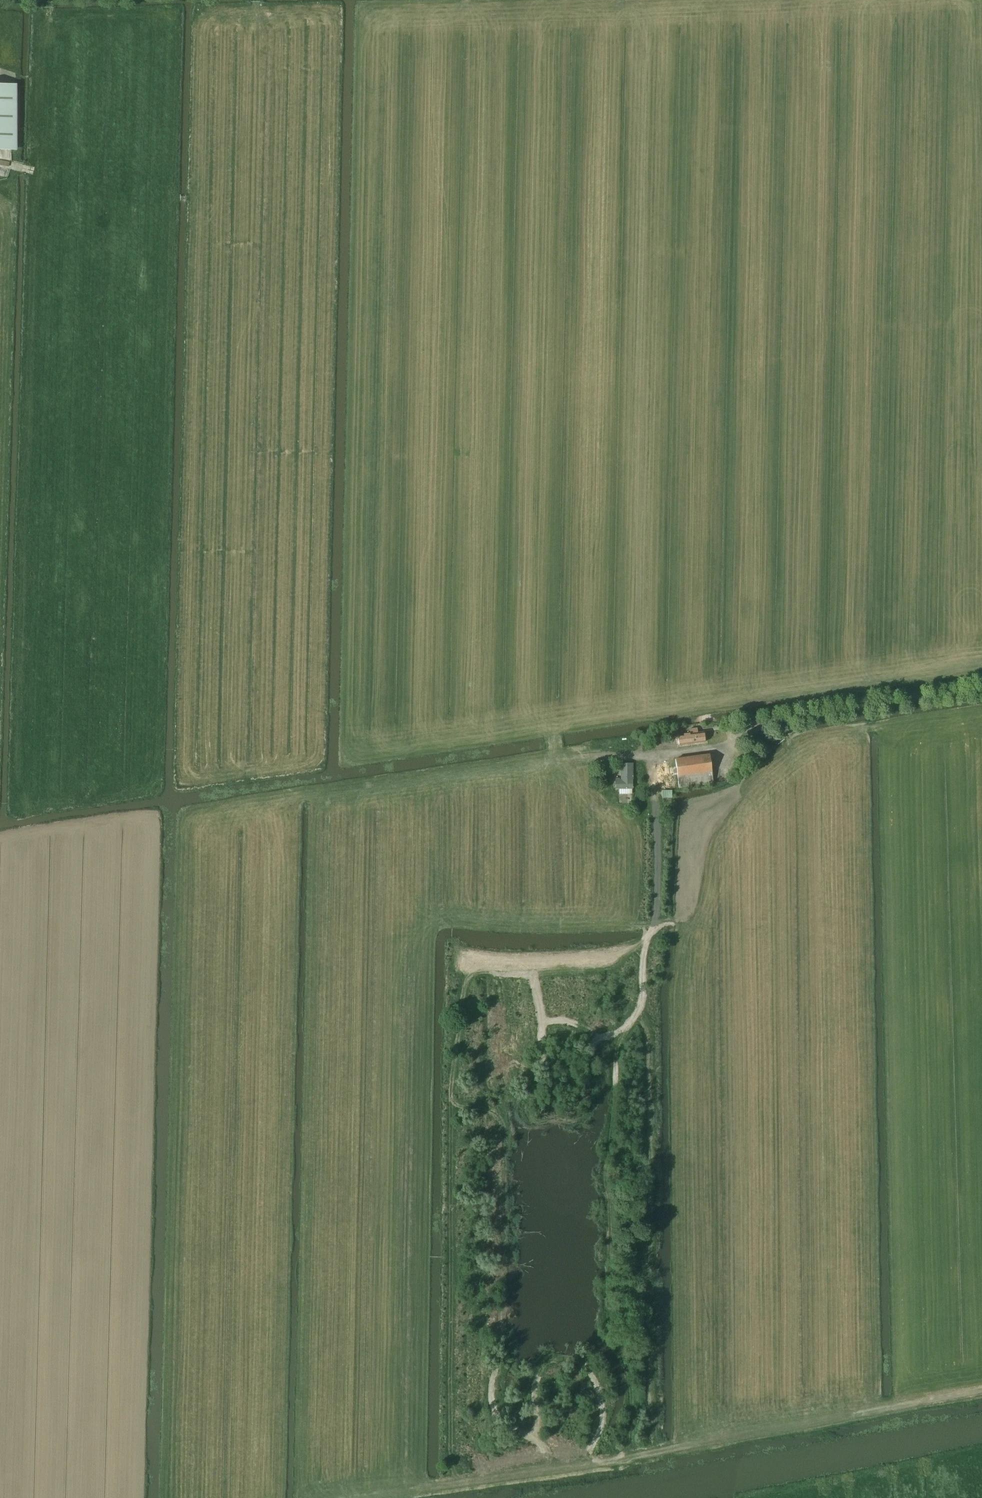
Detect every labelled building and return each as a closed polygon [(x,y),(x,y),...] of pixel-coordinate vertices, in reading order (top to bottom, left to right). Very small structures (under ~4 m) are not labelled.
[(0,85),(0,149),(15,149),(15,85),(0,85)] [(705,741),(704,731),(694,733),(694,728),(689,729),(690,733),(677,735),(679,745),(705,741)] [(675,759),(677,776),(679,788),(713,784),(712,772),(711,772),(709,754),(675,759)] [(615,790),(633,790),(633,763),(620,763),(620,778),(615,778),(615,790)]
